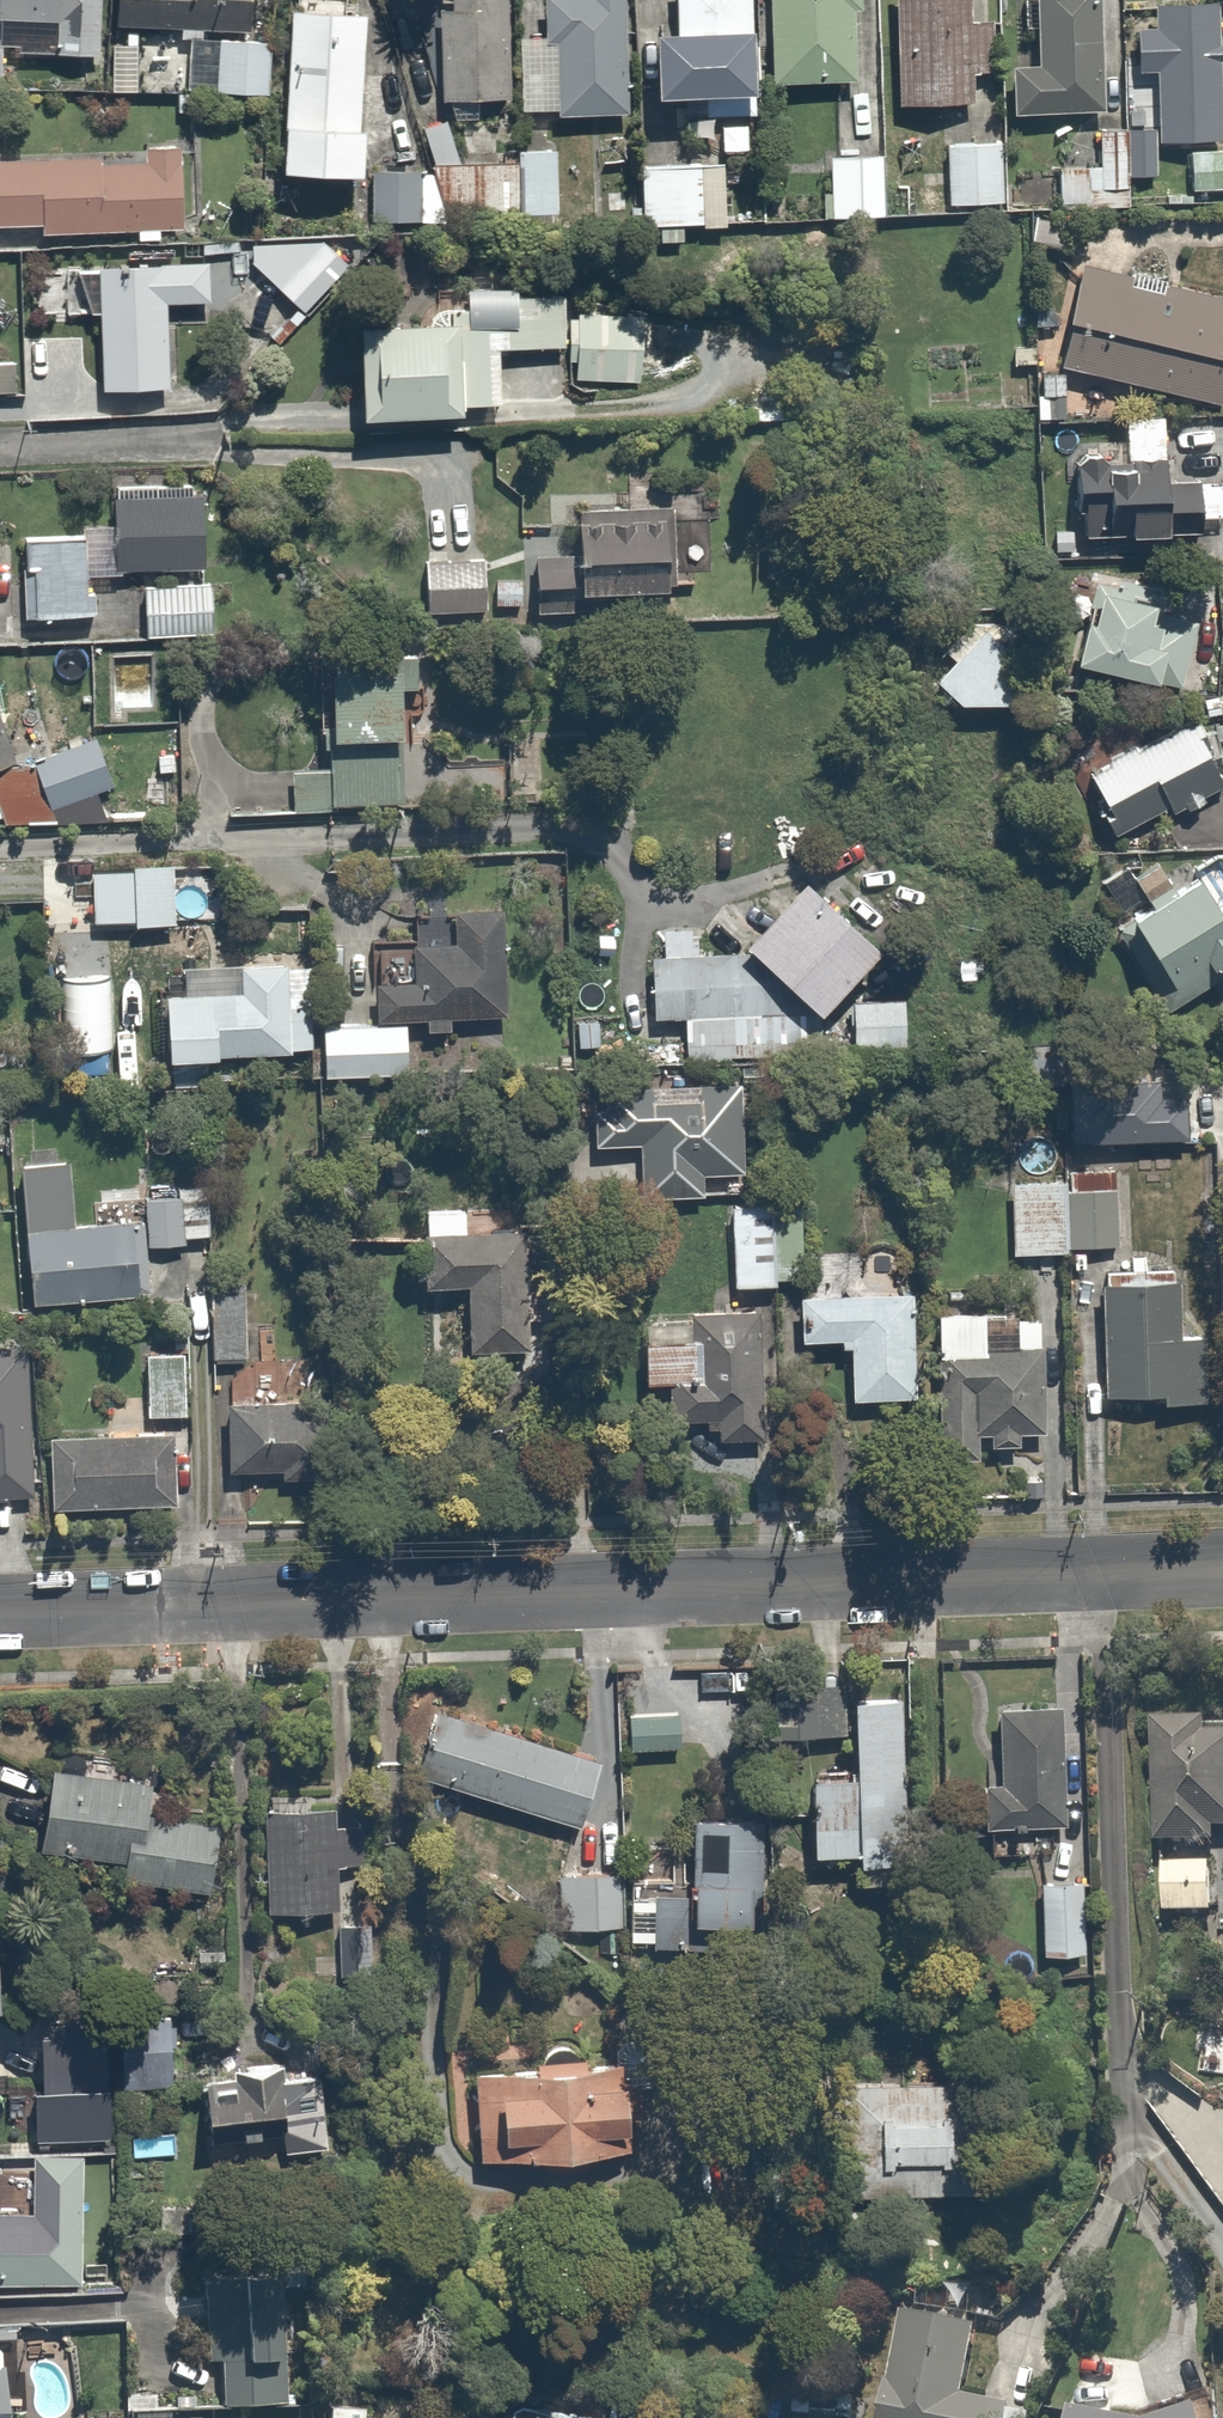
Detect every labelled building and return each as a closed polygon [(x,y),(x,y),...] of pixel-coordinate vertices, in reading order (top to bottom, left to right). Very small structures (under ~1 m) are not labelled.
[(49,7),(48,51),(92,52),(92,0),(0,0),(0,7),(49,7)] [(122,18),(240,22),(240,0),(123,0),(122,18)] [(436,98),(502,99),(503,0),(438,0),(436,98)] [(551,109),(628,105),(623,0),(546,0),(551,109)] [(642,0),(644,82),(696,81),(696,111),(739,109),(736,0),(654,0),(642,0)] [(773,73),(849,69),(846,0),(769,0),(773,73)] [(897,102),(975,99),(971,0),(893,0),(897,102)] [(1035,58),(1005,59),(1006,112),(1088,109),(1084,0),(1033,0),(1035,58)] [(1152,15),(1128,15),(1128,57),(1153,56),(1154,135),(1216,134),(1213,0),(1152,0),(1152,15)] [(350,6),(288,1),(276,153),(337,159),(350,6)] [(266,32),(212,34),(214,87),(268,85),(266,32)] [(1092,120),(1091,159),(1053,158),(1052,194),(1127,196),(1128,160),(1129,121),(1092,120)] [(997,140),(939,141),(940,198),(998,197),(997,140)] [(1179,144),(1181,181),(1222,179),(1222,142),(1179,144)] [(0,147),(0,228),(182,224),(180,143),(0,147)] [(695,147),(637,152),(642,221),(701,216),(695,147)] [(429,165),(368,164),(367,223),(428,224),(429,165)] [(351,260),(305,218),(258,269),(305,311),(351,260)] [(1078,258),(1052,369),(1213,407),(1222,365),(1222,292),(1078,258)] [(209,263),(92,263),(93,382),(160,382),(160,297),(209,297),(209,263)] [(447,310),(344,316),(349,403),(486,395),(482,334),(552,330),(548,266),(445,272),(447,310)] [(0,338),(0,391),(16,390),(13,337),(0,338)] [(1089,459),(1082,467),(1086,542),(1204,536),(1201,482),(1169,483),(1168,463),(1111,466),(1102,459),(1089,459)] [(195,487),(105,488),(106,527),(16,527),(17,611),(94,610),(94,568),(140,567),(140,632),(215,632),(215,570),(196,570),(195,487)] [(571,503),(572,549),(532,550),(532,600),(670,598),(669,572),(668,502),(571,503)] [(481,549),(419,558),(426,608),(488,599),(481,549)] [(1090,609),(1094,610),(1080,666),(1162,687),(1163,682),(1183,687),(1198,625),(1164,616),(1170,593),(1122,581),(1120,589),(1096,583),(1090,609)] [(1030,651),(962,615),(927,682),(994,718),(1030,651)] [(418,660),(335,663),(338,730),(325,731),(326,751),(330,751),(331,773),(294,775),(296,815),(333,813),(333,807),(409,804),(404,691),(419,690),(418,660)] [(1093,777),(1106,800),(1099,805),(1117,838),(1173,808),(1176,813),(1222,788),(1222,782),(1200,739),(1207,735),(1199,720),(1093,777)] [(0,724),(0,750),(9,747),(0,724)] [(0,767),(0,806),(6,821),(102,782),(83,734),(0,767)] [(798,866),(733,930),(807,1004),(871,939),(798,866)] [(135,873),(93,875),(95,925),(138,923),(138,928),(178,926),(176,867),(135,869),(135,873)] [(1205,882),(1120,935),(1170,1014),(1222,980),(1222,910),(1205,882)] [(504,912),(456,913),(457,945),(414,946),(415,985),(377,986),(378,1024),(428,1023),(429,1033),(453,1032),(452,1018),(507,1016),(504,912)] [(770,1054),(771,997),(726,951),(641,952),(640,1010),(680,1011),(680,1053),(770,1054)] [(244,995),(169,998),(172,1065),(220,1063),(220,1058),(292,1056),(292,1051),(315,1050),(314,1005),(291,1005),(290,966),(243,968),(244,995)] [(906,1001),(847,1000),(847,1043),(906,1044),(906,1001)] [(408,1026),(326,1029),(328,1080),(409,1077),(408,1026)] [(700,1170),(747,1169),(746,1116),(734,1116),(733,1073),(584,1076),(586,1138),(631,1137),(632,1182),(700,1181),(700,1170)] [(1188,1100),(1165,1100),(1164,1081),(1072,1084),(1074,1145),(1190,1141),(1188,1100)] [(138,1240),(181,1239),(181,1230),(197,1230),(196,1163),(137,1164),(138,1240)] [(1072,1251),(1069,1194),(1068,1183),(1013,1186),(1016,1257),(1072,1255),(1072,1251)] [(796,1192),(726,1194),(727,1280),(798,1278),(796,1192)] [(1117,1192),(1069,1194),(1072,1251),(1120,1249),(1117,1192)] [(127,1213),(16,1218),(19,1291),(130,1287),(127,1213)] [(468,1346),(520,1342),(518,1316),(532,1315),(529,1275),(515,1276),(511,1218),(417,1224),(421,1281),(463,1279),(468,1346)] [(234,1278),(207,1278),(209,1353),(236,1352),(234,1278)] [(907,1283),(790,1289),(792,1337),(843,1335),(846,1388),(912,1385),(907,1283)] [(1105,1288),(1109,1400),(1170,1398),(1170,1407),(1209,1405),(1206,1339),(1182,1340),(1180,1285),(1105,1288)] [(986,1427),(986,1437),(1011,1435),(1011,1425),(1040,1424),(1035,1341),(979,1344),(977,1297),(928,1300),(937,1451),(970,1450),(968,1428),(986,1427)] [(757,1307),(634,1310),(636,1368),(669,1368),(670,1428),(759,1426),(757,1307)] [(26,1492),(20,1334),(0,1335),(0,1493),(26,1492)] [(180,1346),(141,1344),(138,1410),(177,1412),(180,1346)] [(329,1395),(220,1390),(217,1469),(325,1474),(329,1395)] [(170,1432),(40,1434),(42,1503),(172,1501),(170,1432)] [(894,1714),(896,1688),(843,1686),(843,1682),(788,1680),(786,1725),(831,1727),(832,1703),(843,1704),(840,1765),(800,1763),(797,1843),(888,1847),(894,1725),(882,1725),(883,1713),(894,1714)] [(664,1694),(613,1693),(613,1735),(626,1735),(626,1745),(704,1746),(705,1687),(664,1686),(664,1694)] [(599,1747),(426,1697),(404,1771),(577,1821),(599,1747)] [(1058,1816),(1053,1699),(987,1702),(989,1774),(978,1775),(979,1819),(1058,1816)] [(1149,1714),(1149,1838),(1205,1838),(1205,1824),(1222,1824),(1222,1714),(1149,1714)] [(145,1774),(37,1757),(25,1837),(113,1850),(110,1870),(201,1884),(211,1816),(140,1805),(145,1774)] [(321,1793),(251,1797),(258,1900),(328,1896),(321,1793)] [(785,1808),(683,1804),(681,1862),(675,1862),(674,1903),(727,1905),(728,1868),(783,1869),(785,1808)] [(1210,1859),(1158,1857),(1156,1907),(1208,1909),(1210,1859)] [(625,1869),(547,1859),(540,1914),(618,1925),(625,1869)] [(1083,1875),(1037,1874),(1036,1944),(1082,1944),(1083,1875)] [(370,1920),(333,1916),(328,1971),(365,1974),(370,1920)] [(169,2011),(111,2011),(111,2085),(169,2085),(169,2011)] [(468,2128),(470,2147),(626,2135),(624,2108),(639,2107),(636,2064),(611,2066),(609,2040),(514,2047),(513,2041),(484,2043),(485,2059),(444,2062),(446,2089),(464,2087),(466,2114),(482,2113),(483,2127),(468,2128)] [(285,2125),(276,2055),(226,2062),(228,2082),(198,2086),(205,2135),(285,2125)] [(964,2185),(960,2074),(836,2077),(841,2189),(964,2185)] [(76,2146),(23,2146),(24,2203),(15,2203),(15,2172),(0,2172),(0,2274),(76,2274),(76,2146)] [(263,2349),(261,2265),(196,2267),(199,2350),(213,2350),(215,2398),(273,2397),(272,2348),(263,2349)] [(898,2303),(871,2417),(996,2417),(1000,2401),(959,2391),(975,2321),(898,2303)] [(1063,2396),(1060,2417),(1196,2417),(1192,2397),(1142,2416),(1063,2396)] [(356,2402),(321,2399),(319,2417),(402,2417),(403,2405),(356,2402)] [(518,2417),(605,2417),(605,2416),(544,2404),(541,2417),(518,2414),(518,2417)] [(125,2409),(125,2417),(162,2417),(162,2410),(125,2409)]
